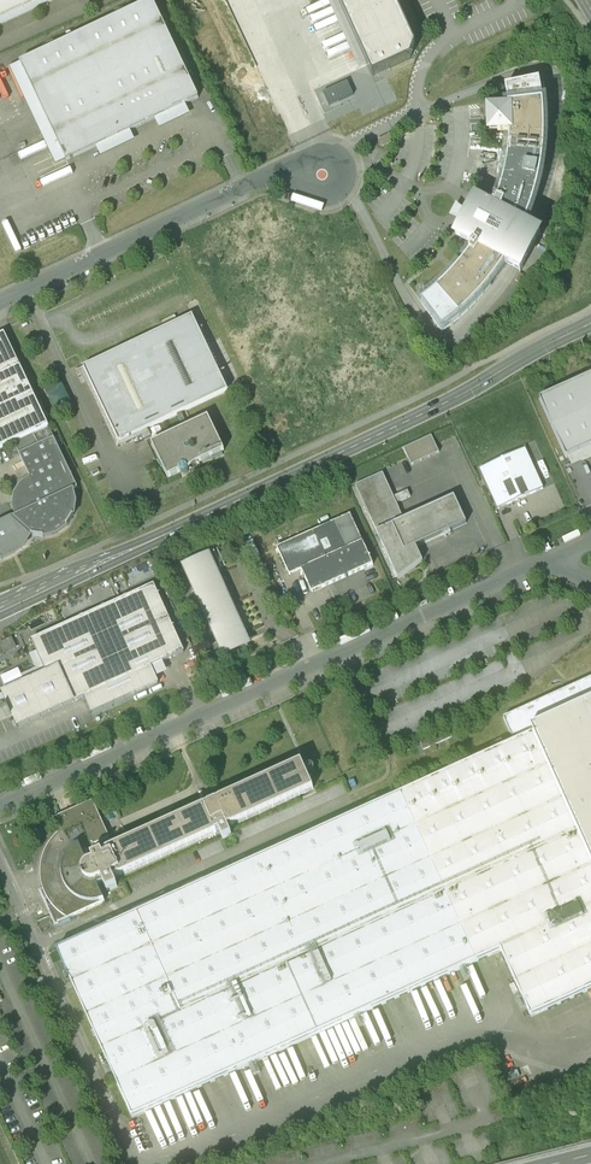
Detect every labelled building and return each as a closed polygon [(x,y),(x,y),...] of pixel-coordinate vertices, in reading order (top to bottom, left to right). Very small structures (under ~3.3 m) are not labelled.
[(52,0),(0,0),(0,23),(52,0)] [(373,77),(411,59),(415,47),(394,0),(338,0),(373,77)] [(199,98),(152,1),(10,68),(56,166),(96,147),(100,155),(135,139),(131,130),(155,119),(159,127),(189,113),(185,104),(199,98)] [(347,82),(323,93),(329,106),(353,95),(347,82)] [(457,279),(427,305),(451,337),(481,309),(497,292),(514,271),(529,279),(551,234),(534,225),(543,203),(549,177),(552,153),(553,127),(550,102),(546,84),(511,89),(513,102),(513,115),(498,115),(497,142),(512,143),(507,179),(496,209),(482,201),(462,242),(477,250),(457,279)] [(199,318),(88,369),(123,448),(234,396),(199,318)] [(21,519),(32,535),(46,542),(64,541),(78,529),(82,509),(83,491),(10,333),(0,338),(0,456),(19,443),(35,478),(26,487),(24,490),(20,500),(21,519)] [(540,401),(570,467),(590,457),(590,378),(540,401)] [(231,453),(214,418),(160,448),(173,481),(231,453)] [(524,450),(480,470),(498,509),(542,488),(524,450)] [(381,472),(354,485),(398,581),(422,570),(411,547),(464,523),(451,494),(401,517),(381,472)] [(376,570),(351,514),(278,548),(291,579),(302,577),(313,598),(376,570)] [(27,546),(13,516),(0,522),(0,559),(27,546)] [(222,658),(251,645),(213,554),(183,566),(222,658)] [(154,585),(32,640),(47,673),(3,693),(18,728),(84,698),(91,714),(159,684),(151,668),(184,653),(154,585)] [(508,722),(518,747),(541,736),(537,727),(590,703),(590,685),(508,722)] [(590,847),(590,703),(537,727),(541,736),(590,847)] [(541,736),(518,747),(66,957),(140,1116),(506,955),(533,1014),(590,989),(590,847),(541,736)] [(44,892),(60,926),(115,902),(127,895),(121,886),(321,792),(305,759),(116,847),(97,804),(59,822),(67,833),(60,841),(51,854),(46,871),(48,891),(44,892)]
